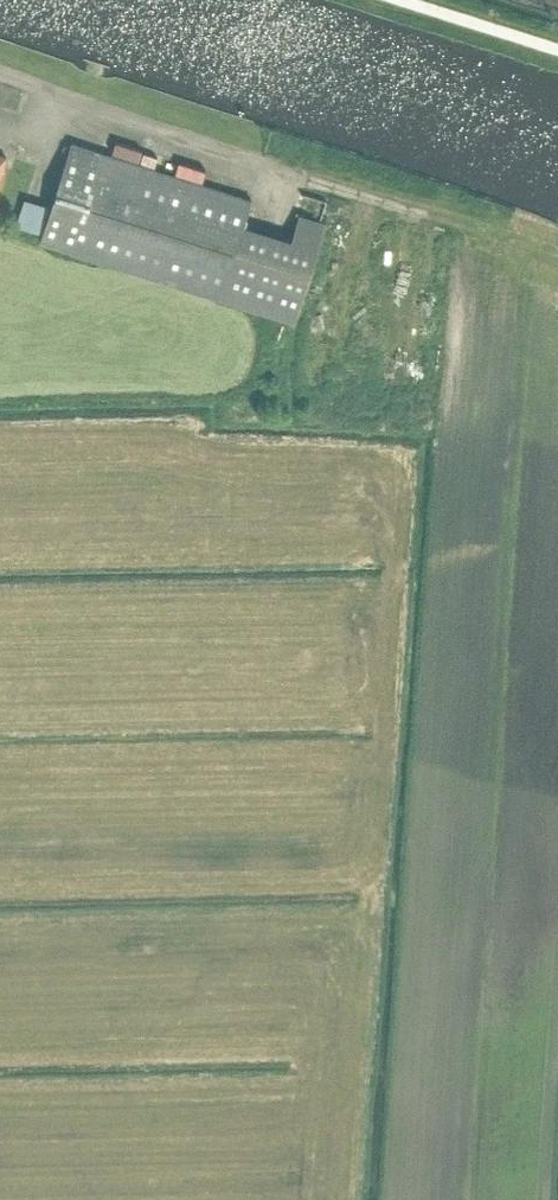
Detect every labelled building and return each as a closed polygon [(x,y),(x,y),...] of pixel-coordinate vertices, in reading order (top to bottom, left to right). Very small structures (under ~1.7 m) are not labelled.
[(41,237),(218,296),(292,320),(317,247),(242,222),(251,197),(73,139),(41,237)]
